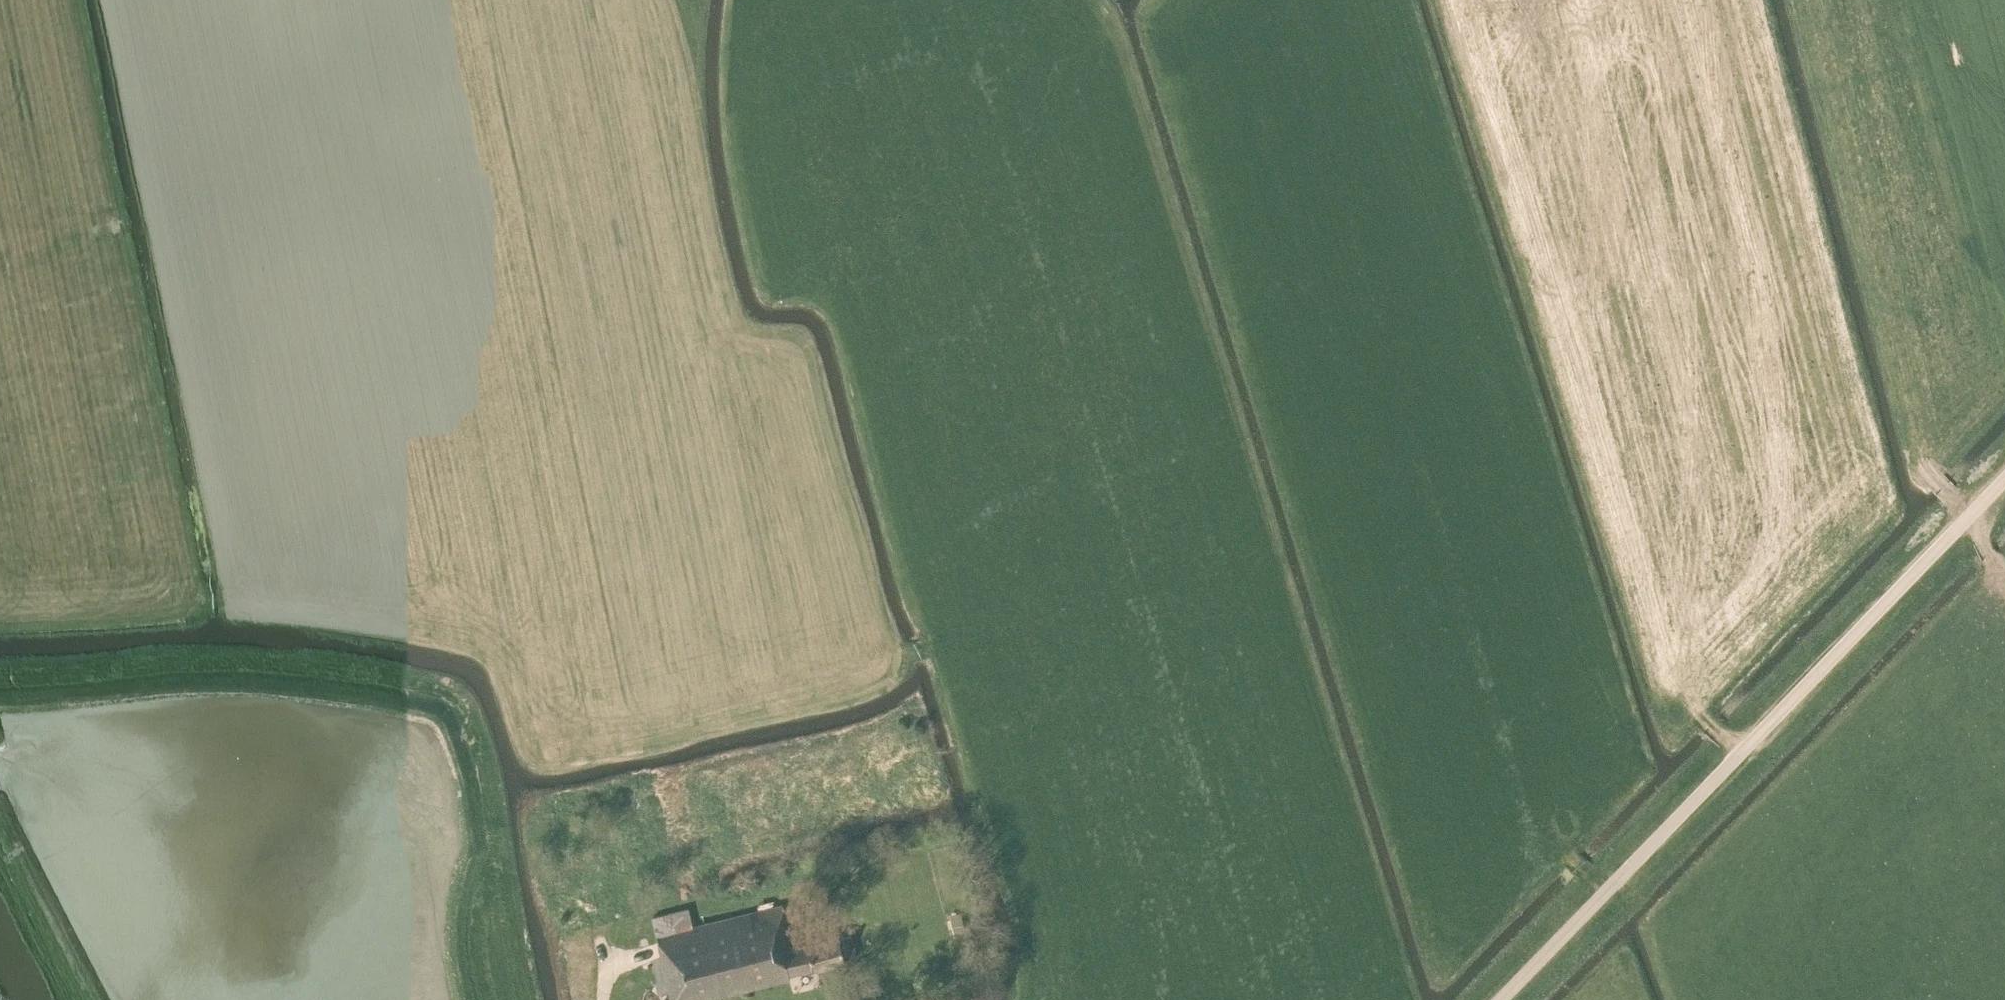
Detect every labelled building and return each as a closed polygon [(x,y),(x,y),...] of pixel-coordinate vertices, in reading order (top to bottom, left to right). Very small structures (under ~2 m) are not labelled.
[(782,905),(693,927),(689,909),(652,918),(673,999),(704,999),(790,979),(789,974),(814,968),(846,959),(840,936),(793,948),(782,905)]
